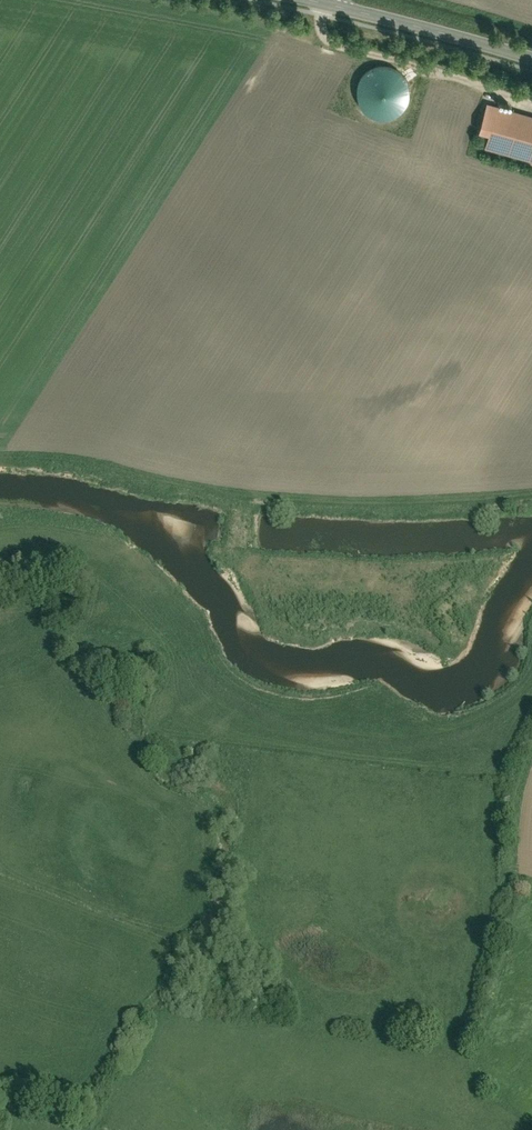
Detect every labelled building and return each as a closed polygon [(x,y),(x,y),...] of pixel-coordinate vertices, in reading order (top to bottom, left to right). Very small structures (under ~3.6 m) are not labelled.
[(405,101),(405,96),(386,95),(386,96),(369,96),(369,113),(409,113),(409,101),(405,101)] [(484,148),(531,162),(531,117),(487,103),(479,132),(488,134),(484,148)]
